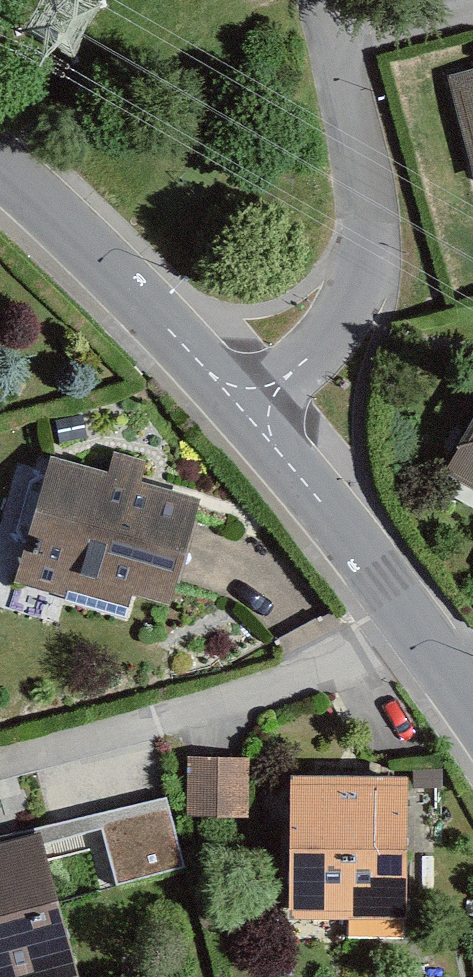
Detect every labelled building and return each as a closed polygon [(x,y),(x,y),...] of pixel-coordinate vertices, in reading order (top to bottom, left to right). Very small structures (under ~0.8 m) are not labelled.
[(461,87),(472,132),(472,84),(461,87)] [(458,472),(472,482),(472,446),(458,472)] [(108,475),(51,459),(14,583),(64,598),(66,591),(128,609),(132,595),(171,607),(201,505),(140,487),(148,461),(115,451),(108,475)] [(250,760),(188,758),(187,817),(249,818),(250,760)] [(400,789),(296,787),(295,914),(398,916),(400,789)] [(170,814),(104,832),(119,887),(185,869),(170,814)] [(34,846),(0,855),(0,976),(70,976),(34,846)]
